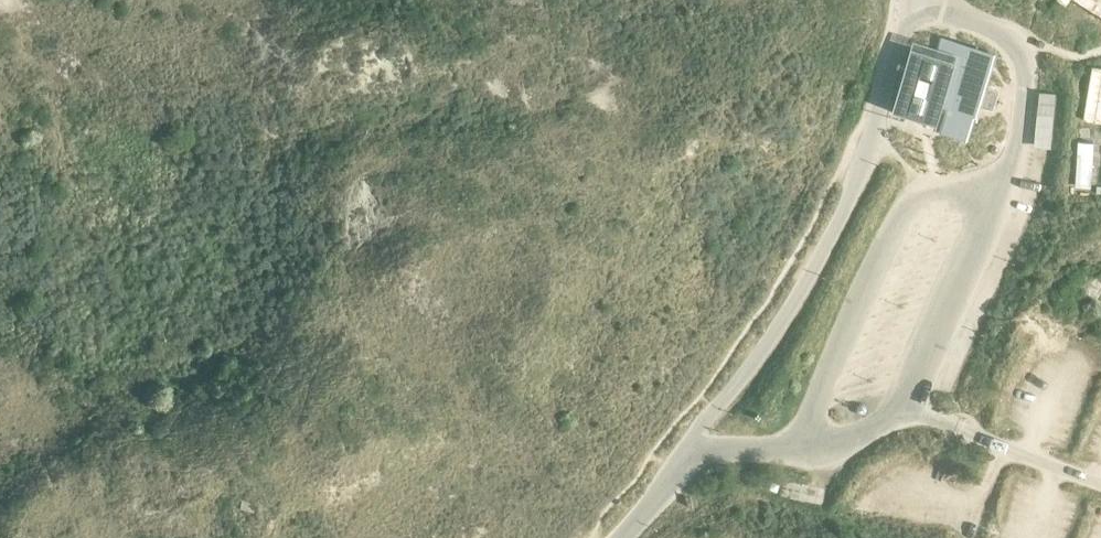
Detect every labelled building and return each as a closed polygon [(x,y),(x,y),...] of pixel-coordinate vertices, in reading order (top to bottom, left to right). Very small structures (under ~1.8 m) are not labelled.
[(976,114),(994,54),(940,38),(935,56),(912,49),(892,112),(906,116),(915,111),(921,108),(934,112),(937,103),(976,114)] [(1089,64),(1086,118),(1100,119),(1100,65),(1089,64)] [(1052,145),(1056,91),(1038,89),(1035,144),(1052,145)] [(1091,185),(1093,140),(1077,139),(1075,185),(1091,185)]
